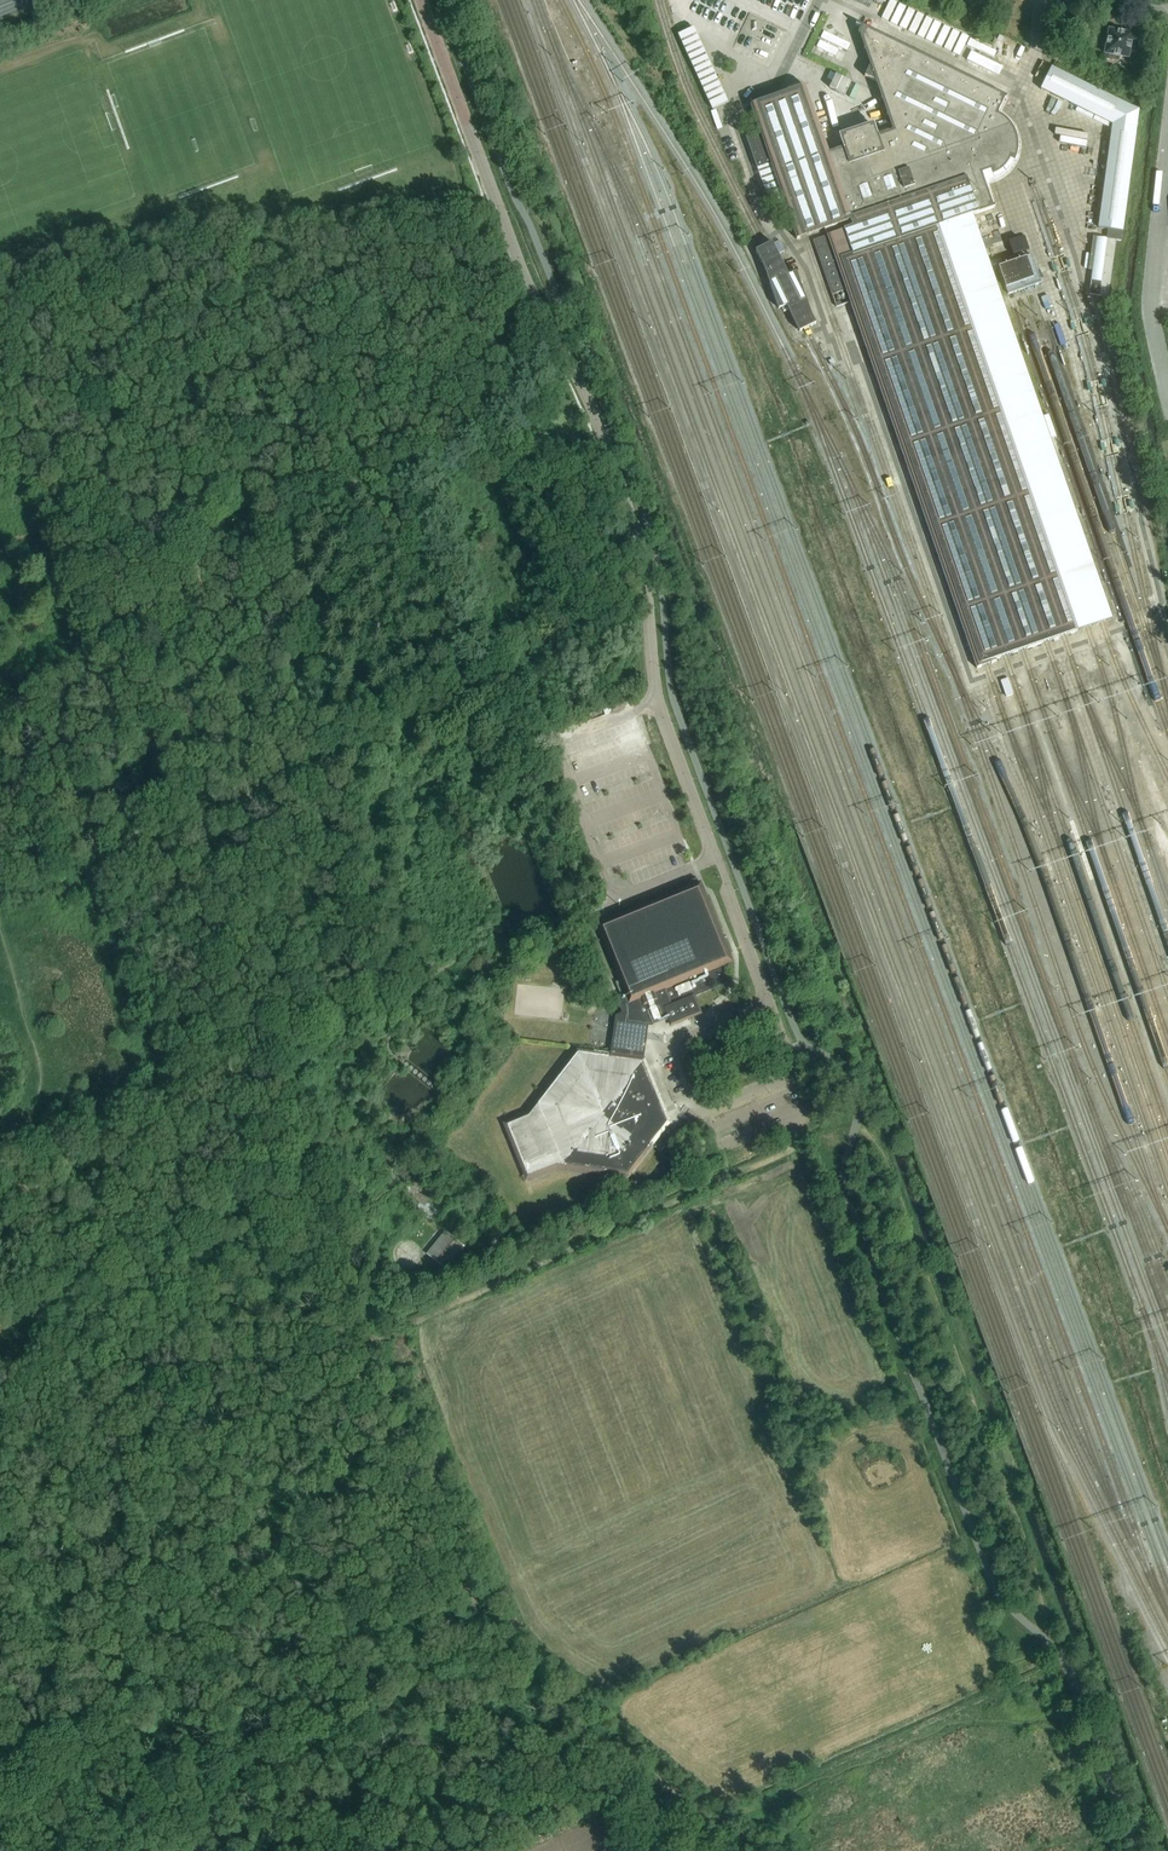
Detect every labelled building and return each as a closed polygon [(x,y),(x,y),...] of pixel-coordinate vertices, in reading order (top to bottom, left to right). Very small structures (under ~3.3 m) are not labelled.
[(996,661),(995,659),(1087,627),(1102,622),(1112,619),(972,215),(995,208),(994,206),(993,207),(986,186),(996,184),(1000,182),(1004,179),(1008,176),(1012,173),(1014,169),(1017,164),(1018,159),(1020,155),(1020,150),(1020,145),(1019,140),(1018,137),(1017,135),(1015,131),(1013,127),(1009,123),(1006,119),(1002,117),(997,114),(1005,98),(1006,99),(1007,98),(977,83),(870,31),(857,24),(857,25),(862,28),(860,33),(871,66),(866,76),(876,81),(894,132),(878,137),(874,124),(839,136),(844,149),(829,154),(806,87),(751,105),(760,132),(747,136),(758,168),(772,164),(798,239),(826,229),(828,236),(814,241),(833,295),(847,290),(977,668),(996,661)] [(695,25),(676,32),(707,111),(725,104),(695,25)] [(1105,54),(1104,59),(1115,60),(1116,55),(1129,58),(1133,34),(1109,30),(1105,54)] [(1052,67),(1041,89),(1112,125),(1098,229),(1123,232),(1137,128),(1139,110),(1052,67)] [(1109,298),(1116,241),(1093,238),(1089,270),(1093,270),(1089,296),(1109,298)] [(811,314),(797,274),(789,277),(772,243),(765,246),(756,251),(766,271),(780,310),(788,308),(800,333),(807,329),(816,325),(811,314)] [(1041,284),(1031,256),(998,267),(1008,295),(1041,284)] [(530,1111),(504,1122),(528,1182),(531,1180),(532,1182),(559,1171),(631,1178),(674,1123),(664,1098),(648,1058),(647,1058),(650,1027),(669,1020),(672,1027),(704,1014),(697,996),(729,984),(722,967),(736,962),(703,880),(597,923),(620,981),(617,982),(622,996),(616,998),(623,1013),(618,1016),(613,1052),(578,1048),(530,1111)] [(631,1181),(636,1192),(643,1189),(639,1178),(631,1181)] [(624,1205),(638,1199),(634,1189),(620,1195),(624,1205)] [(447,1271),(466,1247),(445,1231),(427,1254),(447,1271)]
